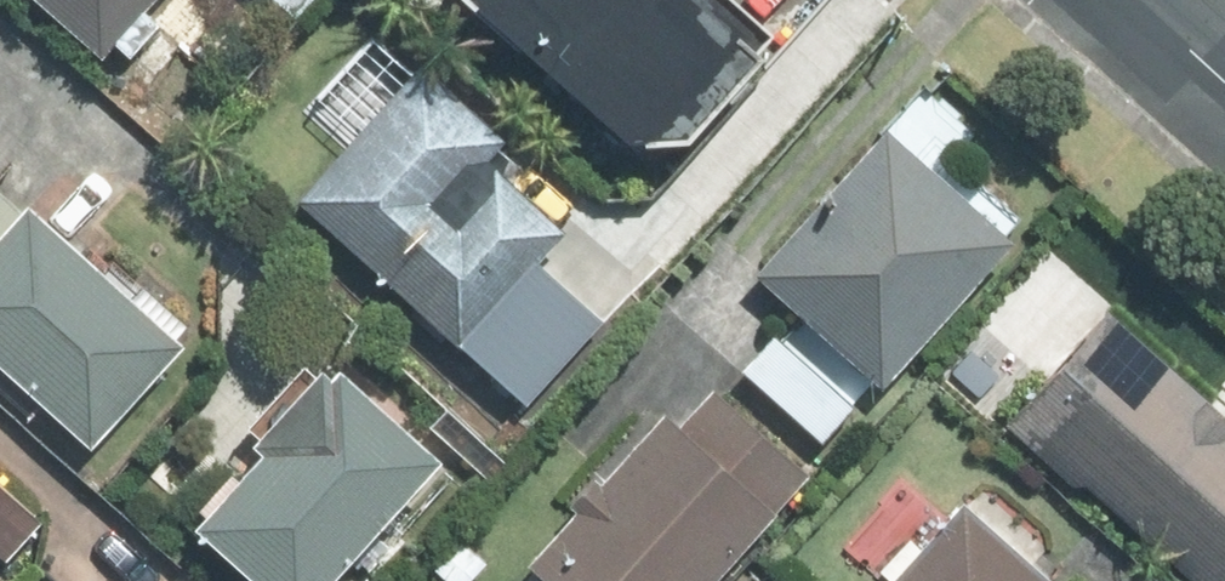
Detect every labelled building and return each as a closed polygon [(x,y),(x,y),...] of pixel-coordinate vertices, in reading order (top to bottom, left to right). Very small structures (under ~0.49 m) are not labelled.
[(100,57),(152,0),(38,0),(100,57)] [(304,16),(319,0),(286,0),(304,16)] [(754,0),(479,0),(672,172),(795,36),(754,0)] [(513,129),(431,59),(310,198),(532,390),(605,306),(552,261),(585,222),(498,147),(513,129)] [(750,250),(883,378),(1025,231),(892,103),(750,250)] [(96,435),(187,336),(0,167),(0,348),(96,435)] [(1008,418),(1191,580),(1224,580),(1224,394),(1142,320),(1104,363),(1078,340),(1008,418)] [(343,352),(210,507),(297,580),(335,580),(452,445),(343,352)] [(580,580),(716,580),(819,470),(707,366),(540,545),(580,580)] [(10,555),(47,514),(0,472),(0,546),(10,555)] [(1073,571),(974,484),(887,580),(1064,580),(1073,571)]
